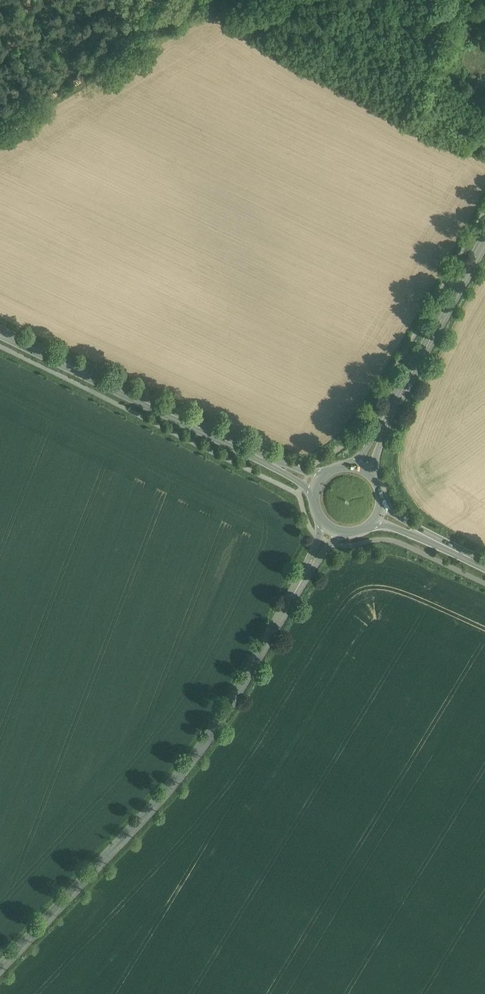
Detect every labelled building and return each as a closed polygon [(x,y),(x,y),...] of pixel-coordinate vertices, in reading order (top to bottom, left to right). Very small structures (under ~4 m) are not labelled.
[(471,92),(475,94),(484,98),(484,96),(484,79),(478,76),(471,92)] [(475,94),(472,100),(484,105),(484,98),(475,94)]
